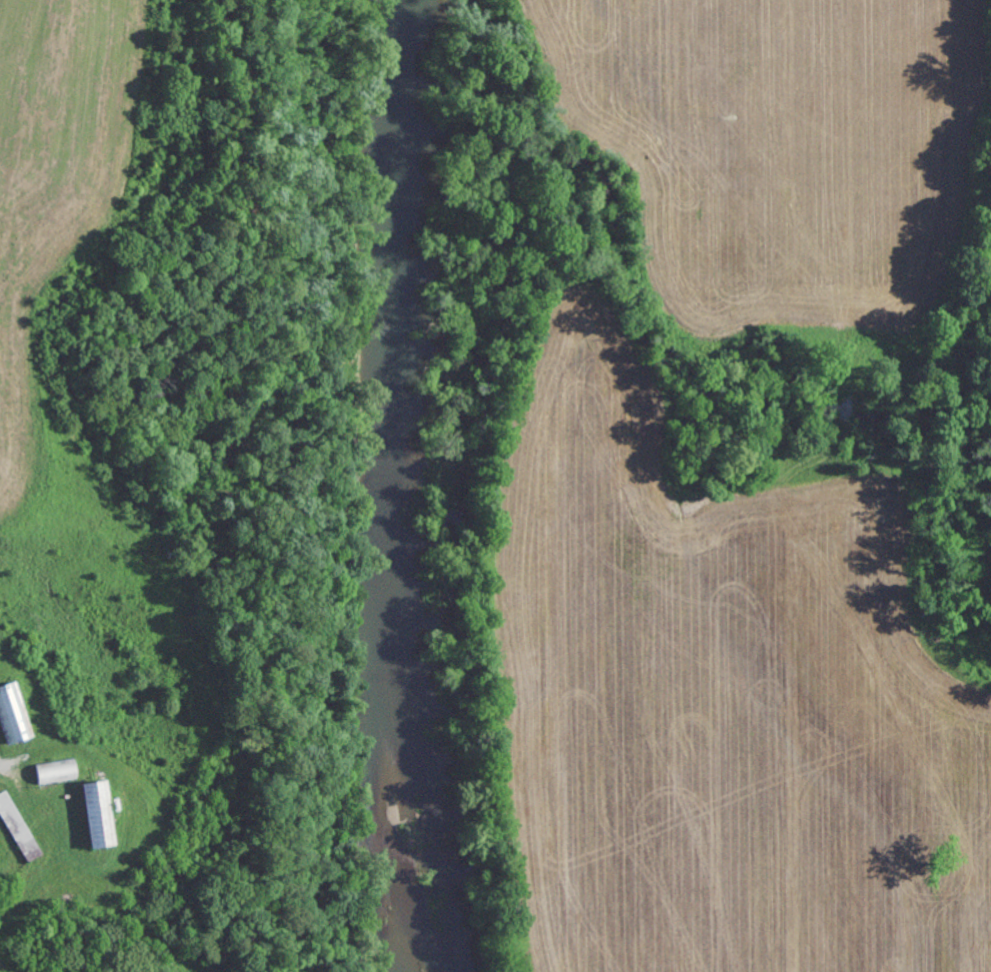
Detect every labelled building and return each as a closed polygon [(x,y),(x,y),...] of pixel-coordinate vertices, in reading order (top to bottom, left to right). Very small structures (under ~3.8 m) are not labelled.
[(33,738),(18,682),(0,687),(0,714),(8,745),(33,738)] [(83,785),(93,850),(118,846),(108,781),(83,785)]
